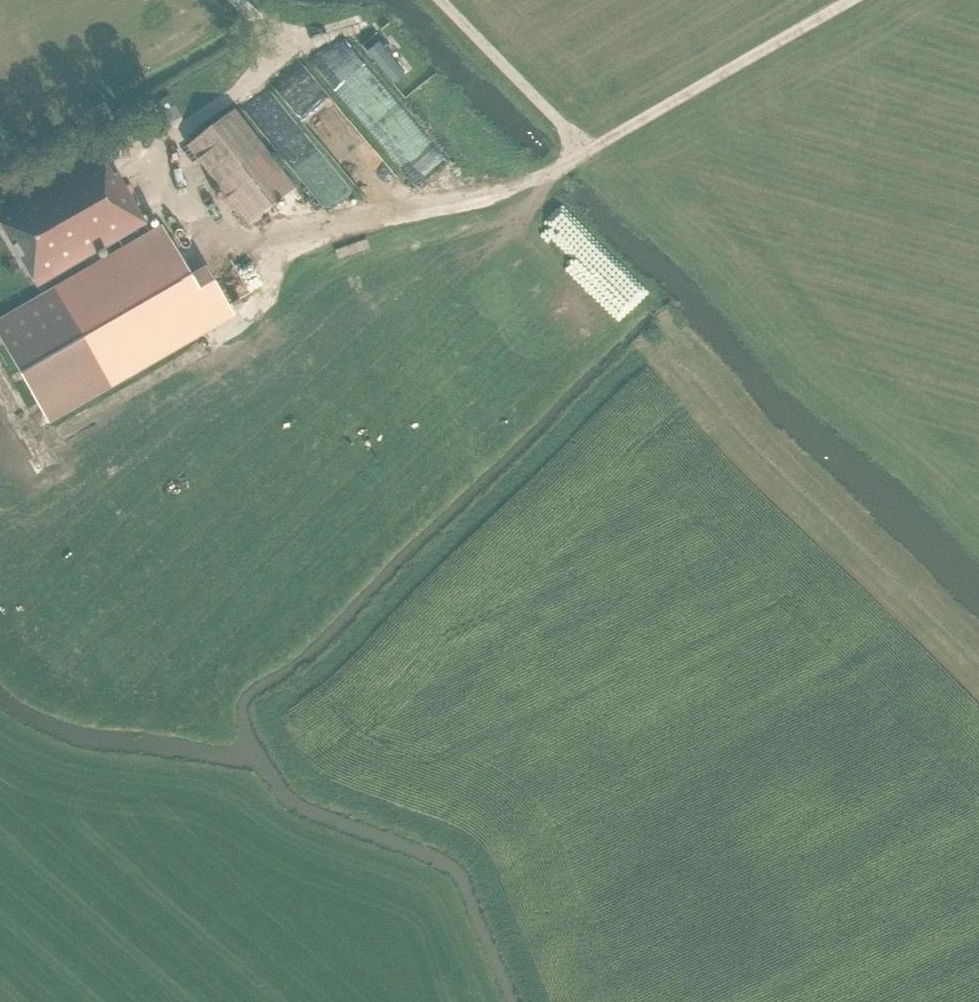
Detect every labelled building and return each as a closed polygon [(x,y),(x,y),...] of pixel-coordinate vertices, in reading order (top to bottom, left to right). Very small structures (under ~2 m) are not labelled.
[(386,85),(346,36),(323,54),(363,103),(386,85)] [(314,96),(326,88),(306,61),(287,75),(303,97),(311,91),(314,96)] [(241,104),(268,137),(296,114),(269,81),(241,104)] [(398,176),(339,102),(310,124),(370,199),(398,176)] [(297,189),(235,110),(187,147),(249,225),(297,189)] [(103,158),(0,217),(0,224),(36,287),(146,224),(117,174),(113,176),(103,158)] [(231,315),(175,218),(0,319),(0,340),(48,422),(231,315)]
